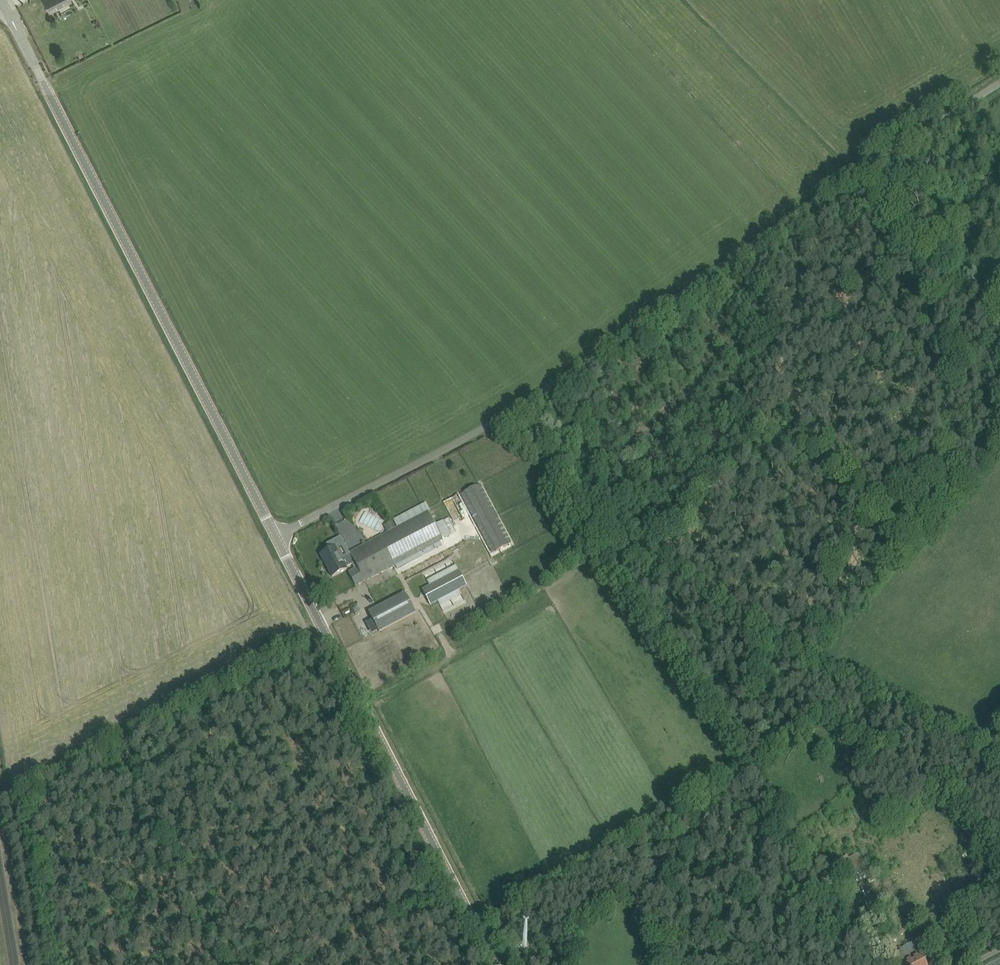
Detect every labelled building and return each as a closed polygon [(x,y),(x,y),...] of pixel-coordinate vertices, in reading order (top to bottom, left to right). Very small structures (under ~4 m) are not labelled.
[(72,0),(44,0),(51,12),(72,1),(72,0)] [(481,484),(461,494),(492,553),(512,542),(481,484)] [(443,540),(442,539),(451,534),(443,520),(435,524),(428,511),(350,553),(351,555),(355,563),(365,582),(443,540)] [(384,526),(387,532),(396,528),(392,521),(386,525),(384,526)] [(365,582),(355,563),(351,555),(342,560),(335,547),(321,554),(333,577),(347,569),(346,568),(352,564),(354,569),(348,572),(356,586),(365,582)] [(430,605),(431,605),(433,608),(440,604),(438,601),(467,585),(459,570),(422,589),(430,605)] [(415,613),(405,593),(369,612),(380,631),(415,613)] [(889,877),(883,881),(872,886),(872,887),(875,892),(886,886),(890,896),(898,892),(894,883),(892,884),(889,877)] [(509,911),(504,913),(508,919),(512,917),(509,911)] [(851,934),(845,938),(852,949),(863,942),(857,932),(852,935),(851,934)] [(914,942),(900,948),(901,950),(892,954),(897,964),(926,964),(924,960),(916,944),(915,944),(914,942)]
